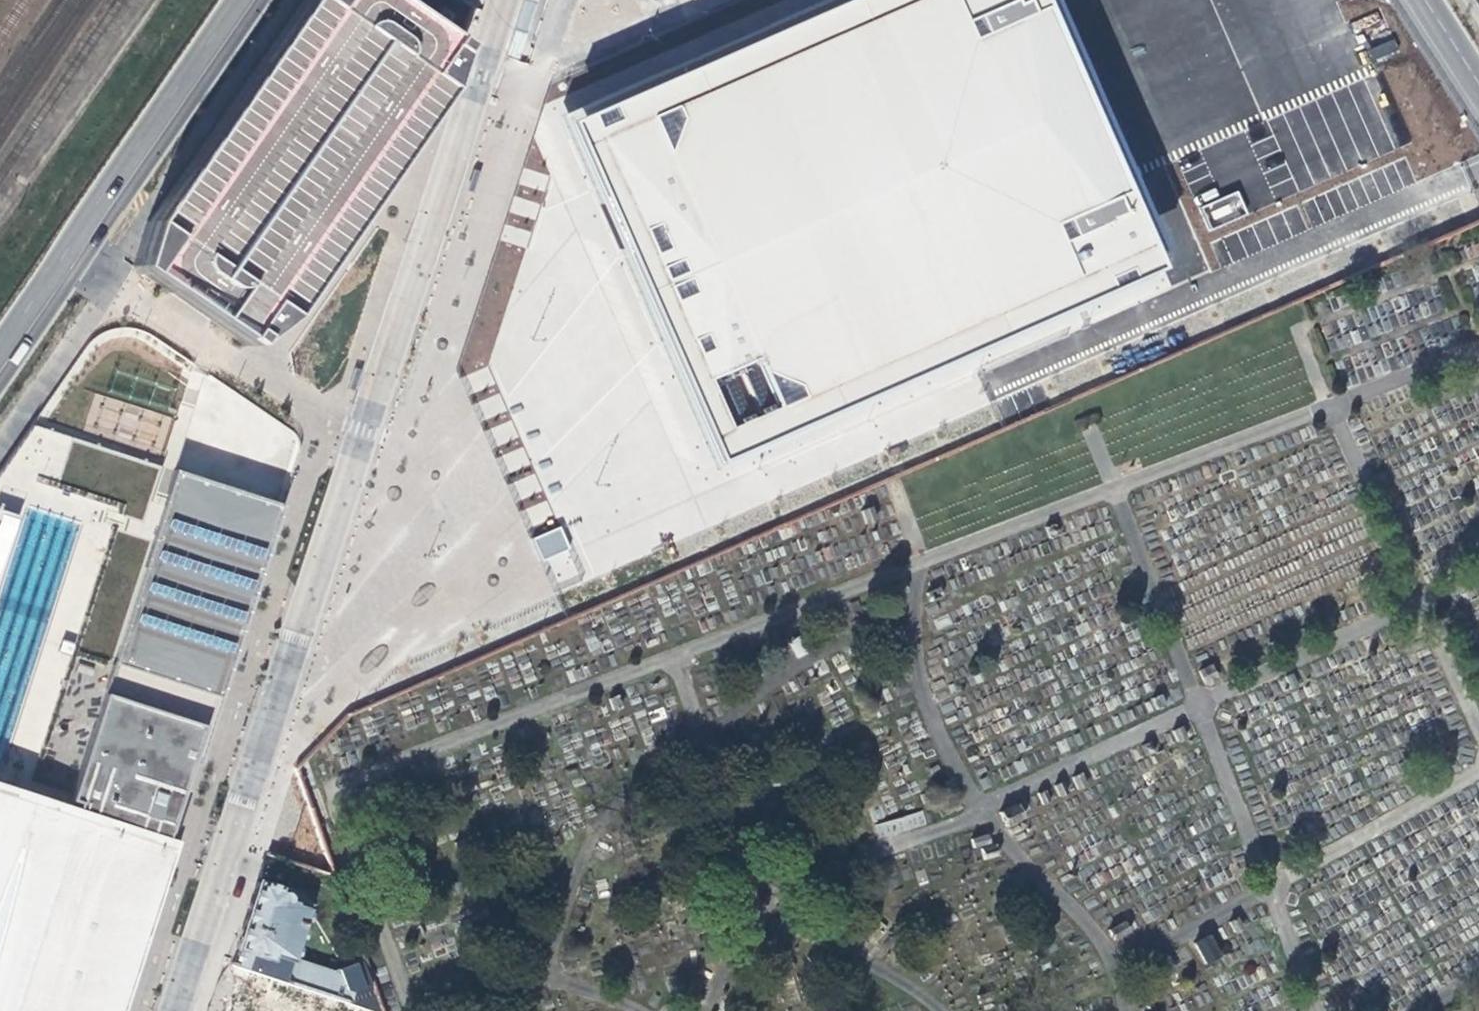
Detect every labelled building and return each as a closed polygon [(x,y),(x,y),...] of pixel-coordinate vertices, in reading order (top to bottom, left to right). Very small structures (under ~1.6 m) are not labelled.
[(128,266),(247,350),(273,331),(304,305),(434,117),(469,10),(455,0),(299,0),(143,222),(128,266)] [(1056,0),(848,0),(569,118),(591,166),(630,250),(649,290),(668,332),(705,410),(728,460),(1173,270),(1056,0)] [(91,338),(0,469),(0,1010),(122,1010),(164,878),(175,843),(215,719),(223,694),(284,505),(303,439),(136,328),(91,338)] [(807,526),(812,584),(821,580),(833,579),(897,553),(876,503),(876,507),(858,509),(855,503),(832,505),(809,514),(811,533),(805,519),(767,534),(791,532),(807,526)] [(227,965),(367,1010),(378,1010),(361,962),(356,963),(351,965),(330,973),(290,960),(306,909),(285,902),(286,900),(286,897),(285,894),(283,892),(279,891),(280,890),(254,882),(246,907),(227,965)] [(1207,963),(1221,953),(1208,935),(1194,944),(1207,963)] [(353,940),(343,943),(351,965),(356,963),(361,962),(353,940)]
